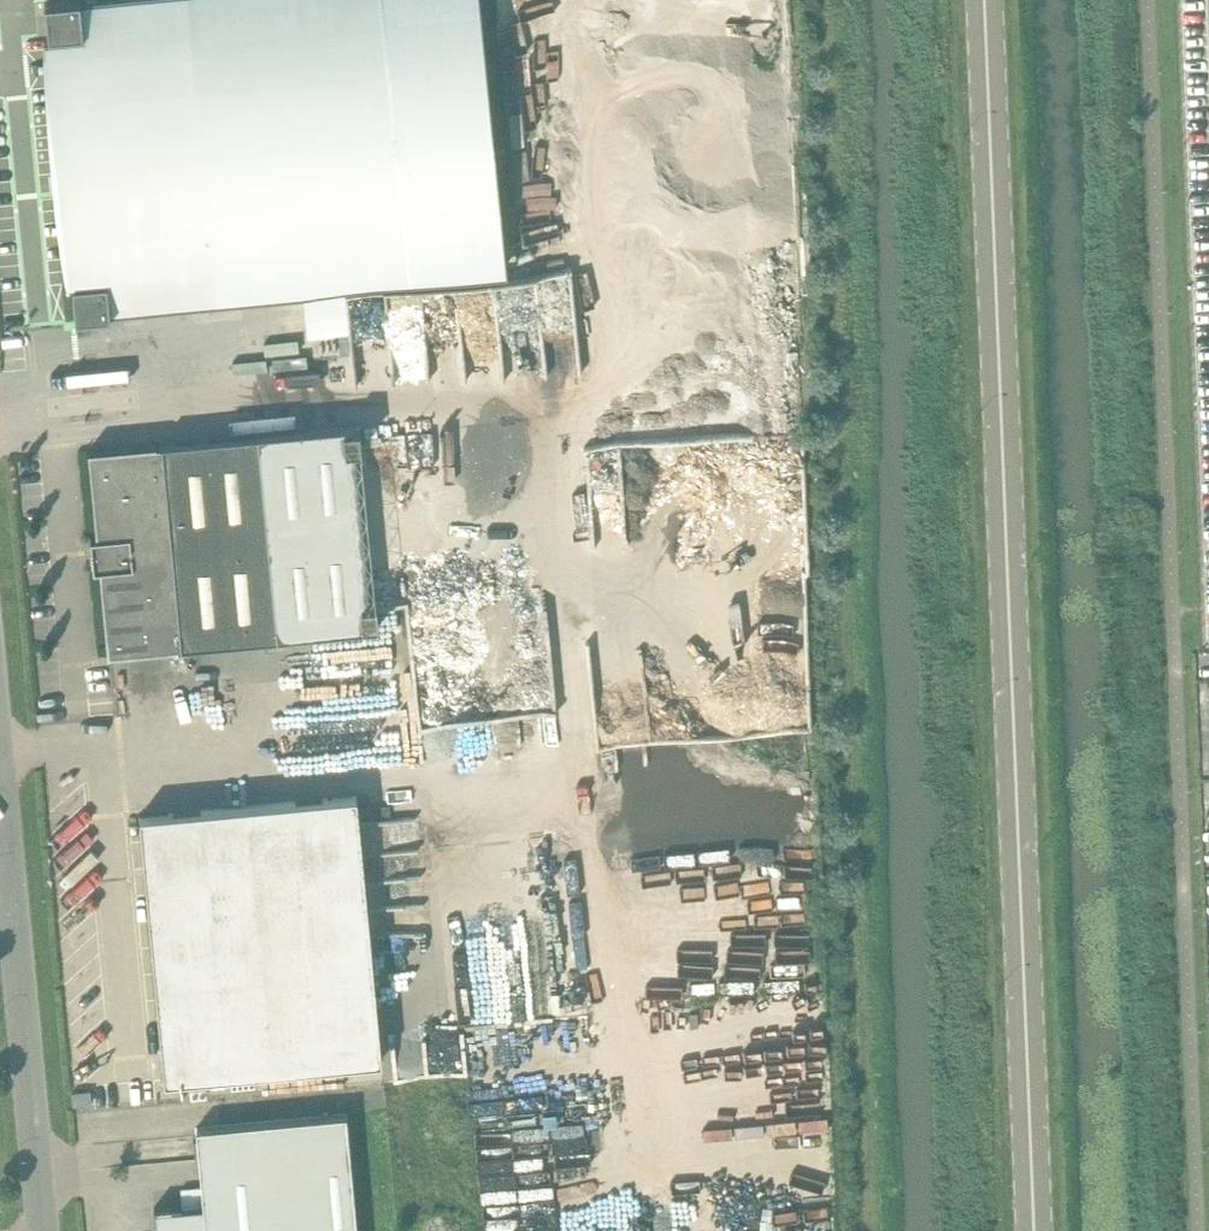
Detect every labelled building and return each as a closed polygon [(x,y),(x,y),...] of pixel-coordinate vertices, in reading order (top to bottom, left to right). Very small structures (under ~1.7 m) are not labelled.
[(45,2),(49,38),(51,37),(74,281),(75,283),(72,284),(76,319),(111,315),(111,314),(110,304),(123,303),(410,275),(432,273),(506,266),(480,0),(187,0),(163,2),(94,9),(94,8),(81,9),(80,0),(70,0),(45,2)] [(390,298),(349,298),(348,382),(389,383),(390,298)] [(378,624),(359,428),(353,428),(353,425),(155,444),(155,446),(151,446),(151,444),(88,450),(96,536),(90,537),(93,569),(100,568),(108,654),(176,648),(176,646),(179,646),(179,647),(372,629),(372,625),(378,624)] [(413,727),(512,722),(511,718),(538,716),(537,698),(521,699),(521,703),(508,704),(507,687),(499,687),(500,695),(485,695),(485,692),(441,695),(442,720),(429,720),(429,718),(412,719),(413,727)] [(356,795),(123,818),(147,1083),(382,1062),(356,795)] [(347,1113),(196,1127),(203,1205),(171,1208),(171,1209),(156,1210),(156,1207),(154,1207),(156,1225),(157,1230),(357,1230),(347,1113)]
